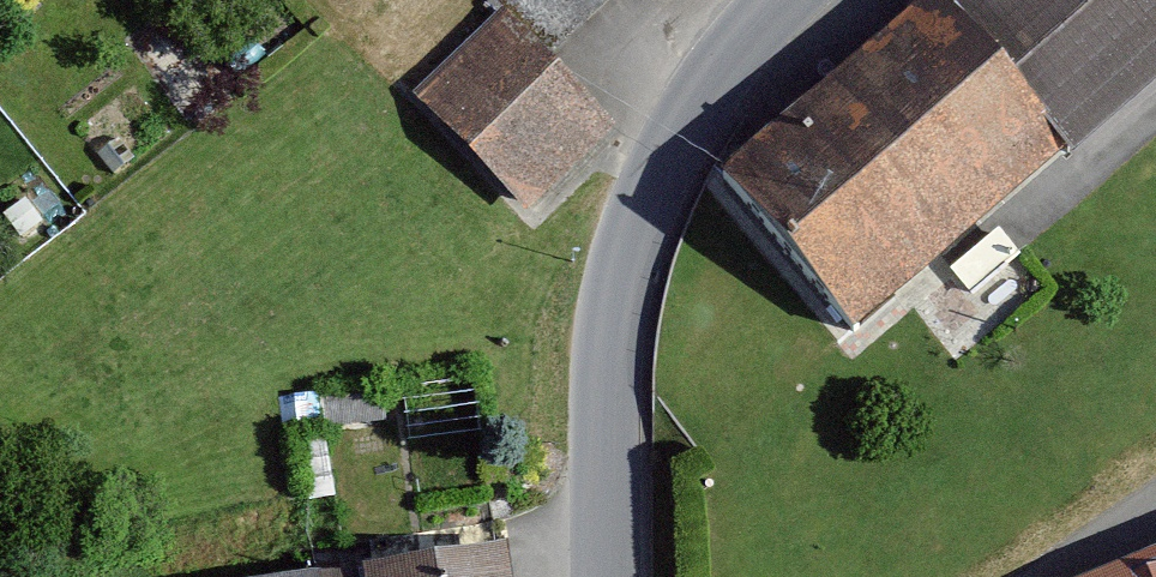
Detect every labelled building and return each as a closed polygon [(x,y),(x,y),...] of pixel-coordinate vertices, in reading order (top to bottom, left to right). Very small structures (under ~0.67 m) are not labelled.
[(518,3),(565,49),(614,0),(515,0),(518,3)] [(735,158),(877,332),(1101,149),(978,0),(930,0),(735,158)] [(1101,149),(1155,104),(1155,0),(978,0),(1101,149)] [(565,49),(518,3),(425,95),(539,210),(632,118),(565,49)] [(1093,576),(1155,576),(1155,552),(1093,576)] [(382,572),(382,576),(528,576),(525,555),(382,572)]
